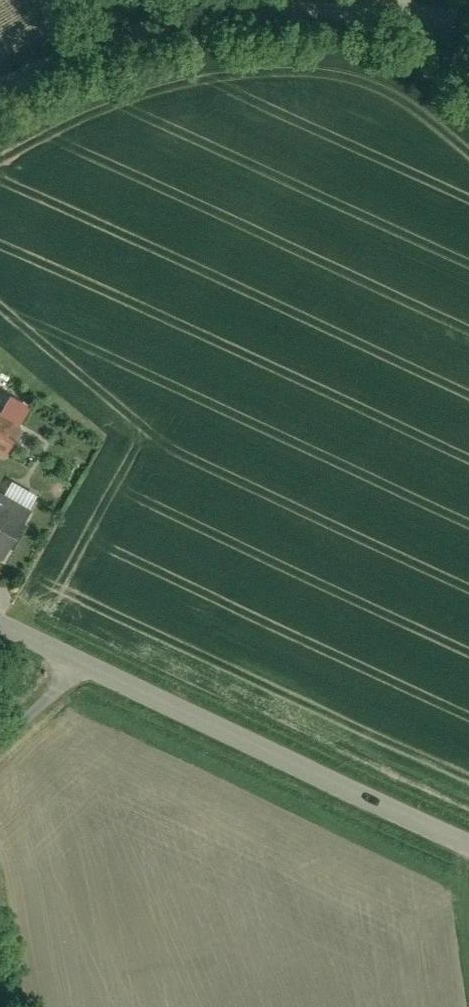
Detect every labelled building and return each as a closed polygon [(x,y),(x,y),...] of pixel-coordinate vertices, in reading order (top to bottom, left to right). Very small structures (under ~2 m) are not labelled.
[(6,455),(21,429),(0,417),(0,452),(6,455)] [(4,556),(29,512),(0,495),(0,553),(4,556)]
